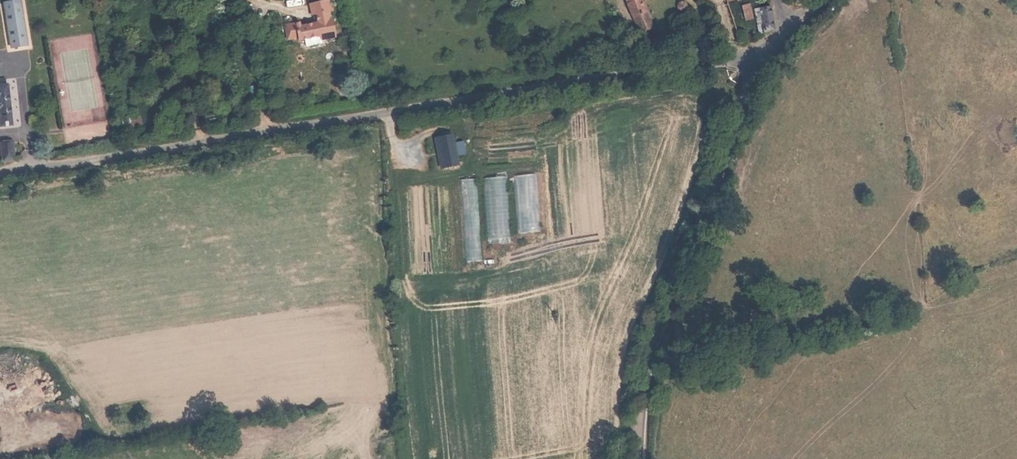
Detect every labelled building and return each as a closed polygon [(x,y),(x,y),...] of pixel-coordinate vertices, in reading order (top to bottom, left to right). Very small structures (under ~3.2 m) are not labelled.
[(634,33),(646,29),(637,0),(623,0),(634,33)] [(769,0),(747,0),(753,39),(771,34),(769,0)] [(4,4),(5,10),(22,8),(20,1),(4,4)] [(280,24),(282,36),(294,35),(294,39),(316,35),(316,39),(331,37),(328,16),(325,16),(325,12),(328,12),(327,1),(306,4),(308,15),(311,14),(313,22),(295,24),(294,22),(280,24)] [(5,10),(11,46),(27,45),(22,8),(5,10)] [(677,16),(678,14),(678,13),(677,11),(676,9),(674,8),(672,8),(669,8),(668,9),(667,11),(666,13),(667,16),(668,17),(670,19),(672,19),(674,19),(676,18),(677,16)] [(10,122),(5,81),(3,81),(2,75),(0,76),(0,123),(10,122)] [(129,118),(131,131),(140,130),(137,117),(129,118)] [(452,134),(436,137),(442,167),(457,164),(452,134)] [(13,161),(11,143),(0,145),(0,148),(2,163),(13,161)]
